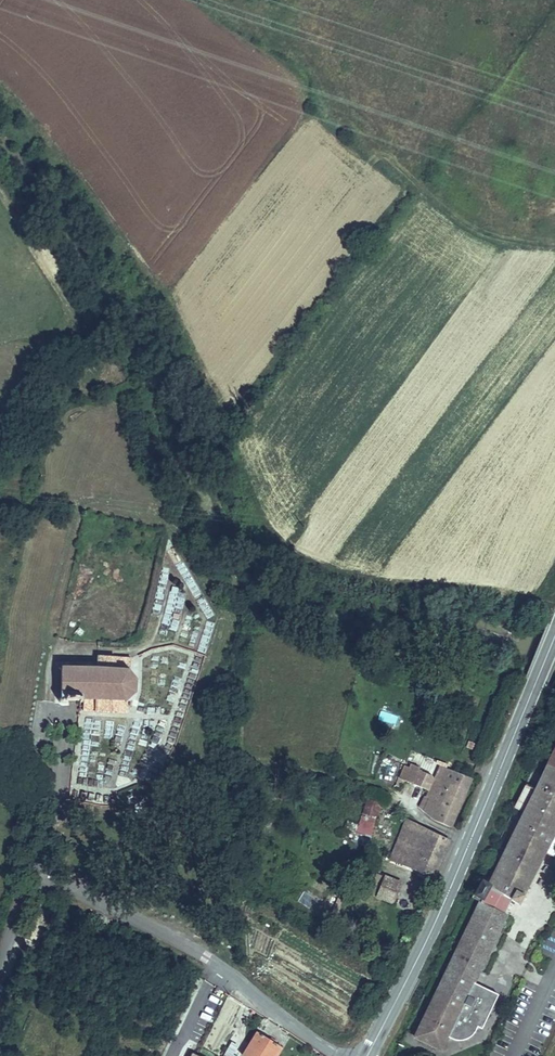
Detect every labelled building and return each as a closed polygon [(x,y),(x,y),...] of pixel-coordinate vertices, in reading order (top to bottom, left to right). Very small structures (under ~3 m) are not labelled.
[(82,594),(81,602),(91,604),(92,596),(82,594)] [(93,672),(60,670),(60,682),(58,703),(64,707),(66,699),(79,701),(80,695),(83,695),(82,706),(125,711),(126,704),(126,701),(124,698),(129,691),(132,692),(133,690),(131,689),(132,681),(135,680),(134,677),(131,678),(123,673),(127,661),(96,658),(93,672)] [(112,737),(113,720),(105,720),(104,736),(112,737)] [(476,742),(471,740),(468,747),(473,749),(476,742)] [(535,786),(540,789),(554,795),(554,746),(542,772),(535,786)] [(439,764),(416,755),(405,779),(428,789),(439,764)] [(428,794),(423,804),(434,816),(450,824),(466,787),(450,780),(455,769),(444,764),(436,781),(433,780),(429,790),(435,793),(433,796),(428,794)] [(471,776),(455,769),(450,780),(466,787),(471,776)] [(535,786),(530,795),(502,855),(490,880),(478,874),(467,896),(479,902),(437,991),(440,993),(427,1020),(424,1019),(415,1037),(438,1048),(444,1034),(452,1038),(453,1038),(455,1039),(457,1039),(459,1039),(460,1039),(462,1039),(464,1038),(465,1038),(467,1037),(468,1036),(470,1035),(471,1034),(473,1033),(474,1032),(475,1031),(476,1029),(480,1031),(497,997),(478,989),(544,850),(554,856),(554,851),(554,850),(554,795),(540,789),(535,786)] [(380,806),(368,800),(359,827),(372,830),(380,806)] [(426,830),(403,818),(396,837),(387,858),(428,873),(442,836),(437,835),(434,834),(426,830)] [(379,880),(383,881),(376,897),(393,902),(401,881),(385,876),(384,877),(381,876),(379,880)] [(427,1020),(440,993),(437,991),(424,1019),(427,1020)] [(241,1054),(244,1055),(276,1055),(282,1048),(256,1031),(241,1054)]
